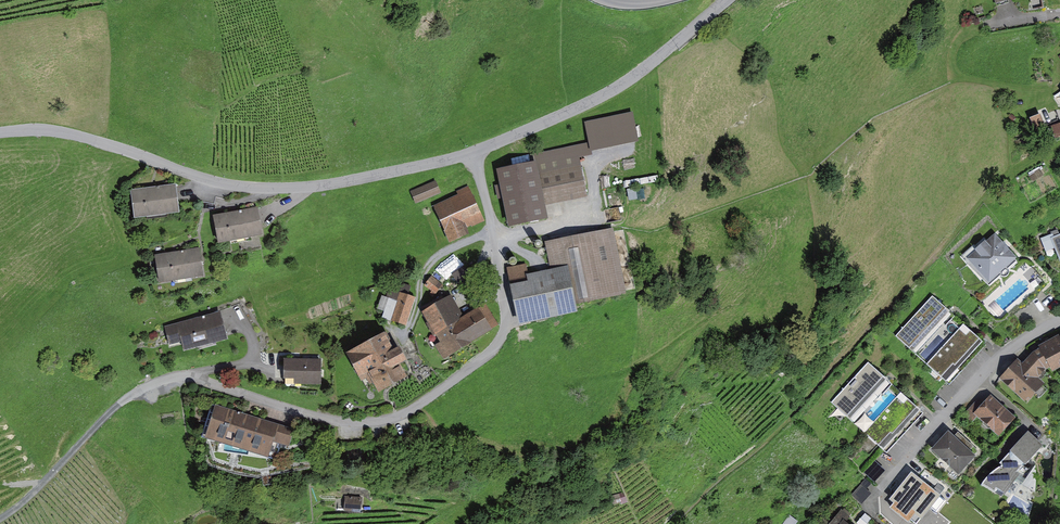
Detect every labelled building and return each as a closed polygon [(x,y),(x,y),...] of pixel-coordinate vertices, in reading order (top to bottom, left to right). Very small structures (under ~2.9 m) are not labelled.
[(1051,110),(1032,117),(1037,131),(1056,124),(1051,110)] [(636,137),(630,113),(586,123),(592,147),(636,137)] [(578,144),(533,154),(534,159),(497,167),(509,225),(548,217),(545,207),(590,198),(578,144)] [(417,203),(442,191),(437,179),(411,190),(417,203)] [(459,194),(434,205),(450,241),(471,232),(468,227),(486,219),(471,184),(458,190),(459,194)] [(176,185),(130,189),(133,216),(179,212),(176,185)] [(258,209),(212,214),(215,241),(260,237),(258,209)] [(614,228),(546,241),(551,268),(529,272),(528,263),(508,266),(519,322),(577,311),(576,304),(626,295),(614,228)] [(1019,260),(996,234),(968,259),(991,285),(1019,260)] [(201,249),(155,254),(158,282),(204,277),(201,249)] [(452,270),(466,262),(461,254),(447,261),(452,270)] [(466,265),(453,273),(459,282),(471,274),(466,265)] [(444,284),(433,275),(425,284),(436,293),(444,284)] [(407,324),(417,297),(409,294),(412,285),(403,282),(400,291),(395,289),(392,298),(383,295),(377,314),(407,324)] [(933,293),(897,332),(949,379),(985,340),(933,293)] [(452,294),(422,311),(440,343),(427,351),(432,360),(441,355),(444,360),(492,331),(491,329),(499,324),(487,303),(480,308),(478,306),(463,315),(452,294)] [(222,311),(165,324),(175,353),(229,337),(222,311)] [(383,331),(343,352),(359,382),(366,378),(374,393),(405,377),(398,363),(404,360),(396,345),(391,347),(383,331)] [(1042,348),(1055,370),(1059,367),(1059,338),(1042,348)] [(1048,365),(1034,352),(1024,363),(1019,358),(1002,377),(1029,401),(1044,384),(1036,377),(1048,365)] [(321,359),(283,359),(282,383),(321,384),(321,359)] [(870,362),(834,401),(886,448),(922,409),(870,362)] [(1017,417),(993,395),(977,413),(1001,435),(1017,417)] [(294,429),(212,404),(201,438),(264,458),(269,442),(288,448),(294,429)] [(978,454),(949,430),(933,450),(962,473),(978,454)] [(1048,446),(1029,431),(985,484),(1004,500),(1048,446)] [(875,480),(885,468),(876,460),(866,472),(875,480)] [(864,501),(871,489),(861,484),(854,496),(864,501)] [(621,494),(611,496),(613,505),(623,503),(621,494)] [(362,499),(345,498),(344,511),(361,512),(362,499)]
